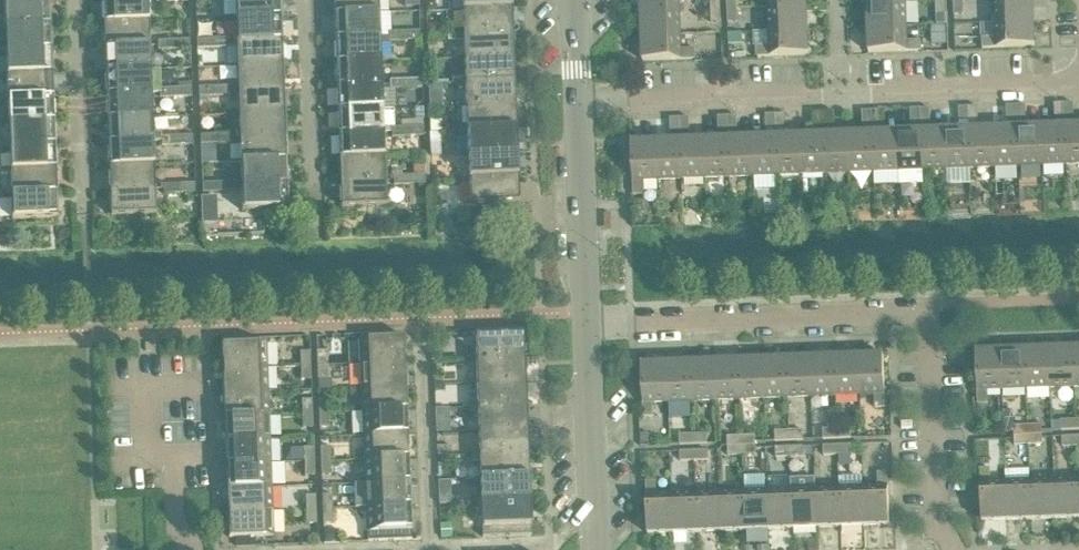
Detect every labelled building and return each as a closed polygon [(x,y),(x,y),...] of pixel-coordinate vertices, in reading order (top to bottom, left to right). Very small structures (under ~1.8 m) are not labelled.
[(148,0),(102,0),(103,24),(148,22),(148,0)] [(280,0),(235,0),(235,19),(280,17),(280,0)] [(378,0),(333,0),(334,15),(379,13),(378,0)] [(511,0),(462,0),(462,11),(511,9),(511,0)] [(679,0),(640,0),(641,11),(679,10),(679,0)] [(720,0),(710,0),(711,9),(720,9),(720,0)] [(736,0),(727,0),(727,9),(737,8),(736,0)] [(1033,0),(994,0),(995,23),(1034,22),(1033,0)] [(947,15),(946,1),(937,2),(937,16),(947,15)] [(963,15),(963,1),(953,1),(954,15),(963,15)] [(50,25),(49,2),(4,4),(5,27),(50,25)] [(906,26),(905,2),(867,4),(867,28),(906,26)] [(808,30),(807,5),(768,6),(769,32),(808,30)] [(737,22),(737,8),(727,9),(728,23),(737,22)] [(512,33),(511,9),(462,11),(463,29),(454,30),(454,35),(512,33)] [(721,23),(720,9),(711,9),(711,23),(721,23)] [(680,35),(679,10),(641,11),(642,36),(680,35)] [(380,37),(379,13),(334,15),(334,39),(380,37)] [(281,41),(280,17),(235,19),(236,43),(281,41)] [(149,46),(148,22),(103,24),(104,48),(149,46)] [(1035,47),(1034,22),(995,23),(996,38),(982,38),(982,49),(1035,47)] [(51,50),(50,25),(5,27),(6,51),(51,50)] [(921,51),(921,41),(907,41),(906,26),(867,28),(868,53),(921,51)] [(809,55),(808,30),(769,32),(769,46),(756,47),(756,57),(809,55)] [(420,41),(419,31),(403,32),(403,41),(420,41)] [(403,41),(403,32),(387,32),(388,42),(403,41)] [(513,57),(512,33),(454,35),(455,41),(463,40),(464,59),(513,57)] [(695,59),(695,49),(681,50),(680,35),(642,36),(642,61),(695,59)] [(380,61),(380,37),(334,39),(335,63),(380,61)] [(228,48),(228,43),(228,38),(212,39),(212,48),(228,48)] [(212,48),(212,39),(196,40),(196,49),(212,48)] [(189,49),(189,40),(173,41),(173,50),(189,49)] [(173,50),(173,41),(157,41),(158,50),(173,50)] [(282,65),(281,41),(236,43),(237,67),(282,65)] [(150,70),(149,46),(104,48),(105,72),(150,70)] [(52,74),(51,50),(6,51),(7,75),(52,74)] [(514,81),(513,57),(464,59),(465,77),(456,77),(456,83),(514,81)] [(381,85),(380,61),(335,63),(336,87),(381,85)] [(283,89),(282,65),(237,67),(238,91),(283,89)] [(151,94),(150,70),(105,72),(106,95),(151,94)] [(53,98),(52,74),(7,75),(7,99),(53,98)] [(421,88),(421,79),(405,80),(405,89),(421,88)] [(405,89),(405,80),(389,80),(390,90),(405,89)] [(515,106),(514,81),(456,83),(456,88),(465,88),(466,107),(515,106)] [(382,109),(381,85),(336,87),(337,111),(382,109)] [(230,96),(230,91),(230,86),(214,87),(214,96),(230,96)] [(214,96),(214,87),(198,88),(198,97),(214,96)] [(175,98),(175,88),(159,89),(159,98),(175,98)] [(191,97),(191,88),(175,88),(175,98),(191,97)] [(284,113),(283,89),(238,91),(239,115),(284,113)] [(152,118),(151,94),(106,95),(107,119),(152,118)] [(54,121),(53,98),(7,99),(8,123),(54,121)] [(1064,118),(1063,104),(1054,104),(1055,118),(1064,118)] [(1074,118),(1073,104),(1063,104),(1064,118),(1074,118)] [(1026,120),(1025,105),(1015,106),(1016,120),(1026,120)] [(516,129),(515,106),(466,107),(466,125),(458,125),(458,131),(516,129)] [(1016,120),(1015,106),(1006,106),(1007,120),(1016,120)] [(978,121),(978,107),(968,108),(968,122),(978,121)] [(968,122),(968,108),(958,108),(959,122),(968,122)] [(383,132),(382,109),(337,111),(338,135),(383,132)] [(920,124),(920,109),(911,110),(911,124),(920,124)] [(930,123),(930,109),(920,109),(920,124),(930,123)] [(872,125),(872,111),(862,111),(863,126),(872,125)] [(882,125),(881,111),(872,111),(872,125),(882,125)] [(285,137),(284,113),(239,115),(240,138),(285,137)] [(824,127),(823,113),(814,113),(814,127),(824,127)] [(833,127),(833,113),(823,113),(824,127),(833,127)] [(785,129),(785,114),(775,115),(776,129),(785,129)] [(776,129),(775,115),(766,115),(766,129),(776,129)] [(737,130),(737,116),(727,117),(728,131),(737,130)] [(728,131),(727,117),(718,117),(718,131),(728,131)] [(153,132),(152,118),(107,119),(108,143),(153,142),(161,141),(161,137),(162,137),(161,131),(153,132)] [(680,132),(680,118),(670,119),(671,133),(680,132)] [(689,132),(689,118),(680,118),(680,132),(689,132)] [(55,145),(54,121),(8,123),(9,147),(55,145)] [(1066,165),(1064,126),(1040,127),(1042,166),(1066,165)] [(1064,126),(1066,165),(1078,164),(1078,126),(1064,126)] [(407,137),(407,127),(391,128),(392,137),(407,137)] [(423,136),(423,127),(407,127),(407,137),(423,136)] [(1042,166),(1040,127),(1016,128),(1018,167),(1042,166)] [(1018,167),(1016,128),(992,129),(994,168),(1018,167)] [(517,153),(516,129),(458,131),(458,136),(467,136),(467,155),(517,153)] [(994,168),(992,129),(969,130),(970,169),(994,168)] [(970,169),(969,130),(945,131),(946,169),(970,169)] [(946,169),(945,131),(921,132),(922,170),(946,169)] [(384,157),(383,132),(338,135),(339,159),(384,157)] [(898,171),(897,132),(873,133),(874,172),(898,171)] [(922,170),(921,132),(897,132),(898,171),(922,170)] [(874,172),(873,133),(848,134),(850,173),(874,172)] [(232,143),(232,139),(232,134),(215,135),(216,144),(232,143)] [(850,173),(848,134),(824,135),(826,174),(850,173)] [(216,144),(215,135),(200,135),(200,145),(216,144)] [(826,174),(824,135),(800,136),(802,175),(826,174)] [(176,136),(162,137),(161,137),(161,141),(161,146),(177,145),(176,136)] [(193,145),(193,136),(176,136),(177,145),(193,145)] [(802,175),(800,136),(776,137),(778,176),(802,175)] [(286,161),(285,137),(240,138),(241,162),(286,161)] [(778,176),(776,137),(752,138),(754,177),(778,176)] [(754,177),(752,138),(728,139),(730,178),(754,177)] [(730,178),(728,139),(704,140),(706,179),(730,178)] [(706,179),(704,140),(681,141),(682,179),(706,179)] [(658,180),(657,141),(631,142),(633,195),(643,195),(643,181),(658,180)] [(682,179),(681,141),(657,141),(658,180),(682,179)] [(154,166),(153,142),(108,143),(109,167),(154,166)] [(55,169),(55,145),(9,147),(10,171),(55,169)] [(517,177),(517,153),(467,155),(468,172),(460,173),(460,179),(517,177)] [(385,181),(384,157),(339,159),(340,183),(385,181)] [(287,185),(286,161),(241,162),(241,186),(287,185)] [(155,190),(154,166),(109,167),(109,191),(155,190)] [(56,193),(55,169),(10,171),(11,195),(56,193)] [(409,185),(408,175),(393,176),(393,185),(409,185)] [(425,184),(425,175),(408,175),(409,185),(425,184)] [(518,202),(517,177),(460,179),(460,184),(469,183),(469,204),(518,202)] [(386,204),(385,181),(340,183),(341,207),(387,205),(387,204),(386,204)] [(217,192),(217,182),(202,183),(202,193),(217,192)] [(234,191),(234,186),(233,182),(217,182),(217,192),(234,191)] [(195,193),(194,183),(178,184),(178,193),(195,193)] [(178,193),(178,184),(163,185),(163,194),(178,193)] [(288,209),(287,185),(241,186),(242,210),(241,211),(288,209)] [(156,213),(155,190),(109,191),(110,216),(157,214),(157,213),(156,213)] [(57,218),(57,203),(56,193),(11,195),(12,218),(11,219),(11,220),(57,218)] [(524,358),(523,337),(523,333),(474,335),(475,354),(467,355),(467,361),(524,358)] [(404,362),(404,337),(359,339),(360,364),(404,362)] [(266,368),(265,343),(221,344),(222,369),(266,368)] [(1074,386),(1072,348),(1048,349),(1050,387),(1074,386)] [(1050,387),(1048,349),(1024,350),(1026,388),(1050,387)] [(1026,388),(1024,350),(1000,351),(1002,389),(1026,388)] [(327,365),(326,351),(316,352),(317,366),(327,365)] [(1002,389),(1000,351),(975,352),(977,405),(988,404),(987,389),(1002,389)] [(310,366),(310,352),(300,352),(300,366),(310,366)] [(860,395),(858,356),(835,357),(836,396),(860,395)] [(885,408),(883,356),(858,356),(860,395),(874,395),(875,408),(885,408)] [(836,396),(835,357),(811,358),(812,397),(836,396)] [(525,382),(524,358),(467,361),(467,366),(475,365),(476,384),(525,382)] [(812,397),(811,358),(787,359),(788,398),(812,397)] [(788,398),(787,359),(763,360),(764,399),(788,398)] [(764,399),(763,360),(739,361),(740,400),(764,399)] [(740,400),(739,361),(715,362),(716,401),(740,400)] [(405,386),(404,362),(360,364),(361,388),(405,386)] [(716,401),(715,362),(691,363),(692,402),(716,401)] [(692,402),(691,363),(667,364),(668,403),(692,402)] [(668,403),(667,364),(641,365),(643,417),(653,417),(653,403),(668,403)] [(327,379),(327,365),(317,366),(317,380),(327,379)] [(311,380),(310,366),(300,366),(301,380),(311,380)] [(267,392),(266,368),(222,369),(223,393),(267,392)] [(526,406),(525,382),(476,384),(477,402),(468,403),(468,408),(526,406)] [(406,410),(405,386),(361,388),(362,412),(406,410)] [(268,415),(267,392),(223,393),(224,417),(268,415)] [(328,413),(328,399),(318,400),(319,414),(328,413)] [(312,414),(311,400),(302,400),(302,414),(312,414)] [(527,430),(526,406),(468,408),(469,413),(477,413),(478,432),(527,430)] [(435,409),(435,418),(450,417),(450,409),(435,409)] [(407,434),(406,410),(362,412),(363,436),(407,434)] [(329,427),(328,413),(319,414),(319,427),(329,427)] [(312,428),(312,414),(302,414),(303,428),(312,428)] [(269,440),(268,415),(224,417),(225,441),(269,440)] [(1076,430),(1075,420),(1061,421),(1062,430),(1076,430)] [(1028,435),(1027,425),(1013,426),(1014,436),(1028,435)] [(1042,434),(1042,425),(1027,425),(1028,435),(1042,434)] [(851,438),(851,428),(837,429),(837,439),(851,438)] [(837,439),(837,429),(823,430),(823,439),(837,439)] [(528,454),(527,430),(478,432),(479,450),(470,450),(470,456),(528,454)] [(803,440),(803,430),(789,431),(789,441),(803,440)] [(789,441),(789,431),(775,432),(775,441),(789,441)] [(408,458),(407,434),(363,436),(364,460),(408,458)] [(707,444),(707,434),(693,435),(693,444),(707,444)] [(1042,444),(1042,438),(1042,434),(1028,435),(1028,445),(1042,444)] [(693,444),(693,435),(679,435),(679,445),(693,444)] [(1028,445),(1028,435),(1014,436),(1014,445),(1028,445)] [(741,446),(741,436),(727,437),(727,446),(741,446)] [(755,445),(755,436),(741,436),(741,446),(755,445)] [(1076,446),(1076,437),(1062,437),(1062,447),(1076,446)] [(270,463),(269,440),(225,441),(226,465),(270,463)] [(756,455),(756,449),(755,445),(741,446),(742,455),(756,455)] [(852,455),(851,445),(837,446),(838,455),(852,455)] [(742,455),(741,446),(727,446),(728,456),(742,455)] [(838,455),(837,446),(823,446),(824,456),(838,455)] [(330,461),(330,447),(320,448),(320,462),(330,461)] [(804,457),(803,447),(789,448),(790,457),(804,457)] [(314,462),(313,448),(303,448),(304,462),(314,462)] [(436,449),(437,457),(452,457),(451,448),(436,449)] [(790,457),(789,448),(775,448),(776,458),(790,457)] [(694,461),(694,451),(680,452),(680,461),(694,461)] [(708,460),(708,451),(694,451),(694,461),(708,460)] [(529,478),(528,454),(470,456),(471,461),(479,461),(480,480),(529,478)] [(409,482),(408,458),(364,460),(365,484),(409,482)] [(331,475),(330,461),(320,462),(321,475),(331,475)] [(314,476),(314,462),(304,462),(304,476),(314,476)] [(271,487),(270,463),(226,465),(227,489),(271,487)] [(1007,521),(1005,484),(990,484),(990,469),(980,469),(982,522),(1007,521)] [(889,525),(888,473),(877,473),(878,487),(862,487),(864,526),(889,525)] [(530,502),(529,478),(480,480),(480,498),(472,498),(472,503),(530,502)] [(1078,518),(1077,480),(1053,481),(1054,519),(1078,518)] [(673,533),(671,495),(656,495),(656,481),(646,482),(648,534),(673,533)] [(1054,519),(1053,481),(1029,482),(1031,520),(1054,519)] [(410,506),(409,482),(365,484),(366,508),(410,506)] [(1031,520),(1029,482),(1005,484),(1007,521),(1031,520)] [(272,511),(271,487),(227,489),(228,513),(272,511)] [(864,526),(862,487),(839,488),(840,527),(864,526)] [(840,527),(839,488),(815,489),(816,528),(840,527)] [(816,528),(815,489),(791,490),(792,529),(816,528)] [(792,529),(791,490),(767,491),(768,530),(792,529)] [(768,530),(767,491),(743,492),(744,531),(768,530)] [(744,531),(743,492),(719,493),(720,532),(744,531)] [(720,532),(719,493),(695,494),(696,533),(720,532)] [(696,533),(695,494),(671,495),(673,533),(696,533)] [(332,509),(331,495),(322,495),(322,509),(332,509)] [(315,510),(315,496),(305,496),(306,510),(315,510)] [(531,527),(530,502),(472,503),(472,509),(481,509),(482,528),(531,527)] [(411,540),(410,514),(410,506),(366,508),(367,542),(411,540)] [(332,523),(332,509),(322,509),(323,523),(332,523)] [(316,523),(315,510),(306,510),(306,524),(316,523)] [(273,536),(272,511),(228,513),(228,538),(273,536)]
